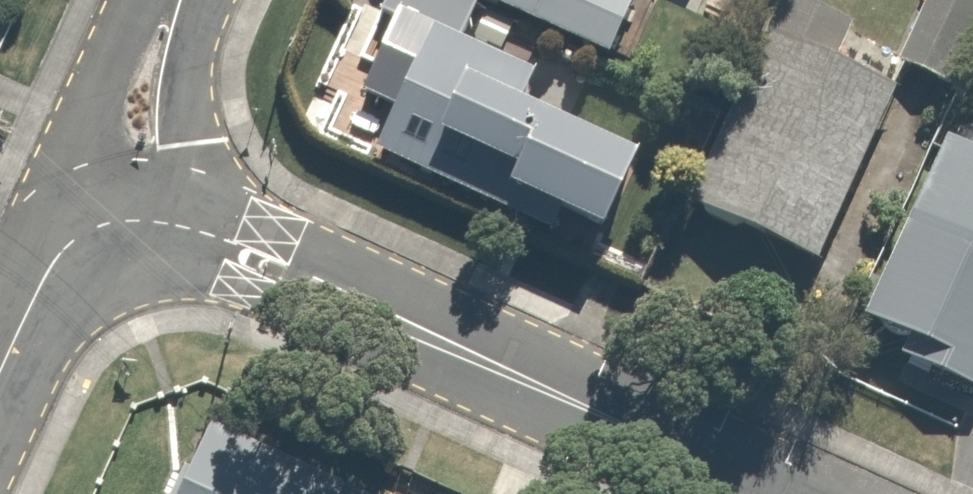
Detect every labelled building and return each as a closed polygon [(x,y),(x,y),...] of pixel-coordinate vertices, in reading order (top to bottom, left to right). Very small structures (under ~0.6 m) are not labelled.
[(464,0),(383,0),(374,21),(396,31),(364,104),(393,117),(373,162),(477,207),(482,194),(616,253),(653,168),(539,118),(554,83),(465,44),(481,8),(464,0)] [(481,8),(614,67),(644,0),(464,0),(481,8)] [(893,58),(956,87),(972,50),(972,0),(919,0),(893,58)] [(817,273),(905,96),(847,67),(858,45),(780,7),(681,205),(817,273)] [(952,139),(855,322),(907,349),(892,376),(972,419),(972,150),(952,139)] [(174,493),(383,493),(210,415),(174,493)]
